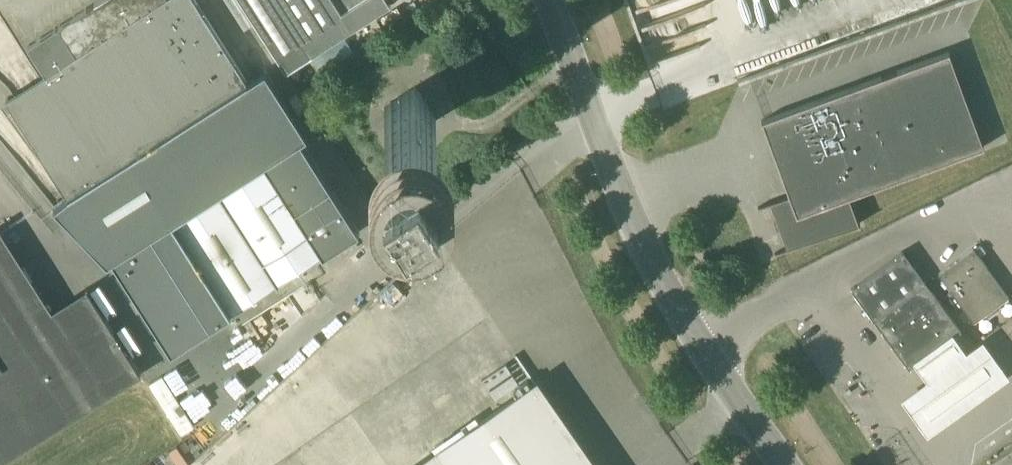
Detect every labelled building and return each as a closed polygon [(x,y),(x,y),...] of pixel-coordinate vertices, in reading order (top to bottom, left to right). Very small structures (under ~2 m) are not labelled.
[(28,44),(46,72),(6,98),(67,193),(54,205),(106,261),(112,258),(170,350),(275,283),(277,286),(278,285),(276,283),(313,259),(316,263),(323,259),(320,255),(359,231),(300,138),(306,134),(265,69),(247,80),(197,0),(97,0),(28,44)] [(287,71),(391,4),(388,0),(241,0),(287,71)] [(950,53),(949,51),(762,119),(790,195),(758,206),(759,208),(771,203),(778,223),(787,248),(775,252),(776,253),(861,222),(860,221),(859,221),(850,195),(984,146),(984,144),(982,145),(950,157),(923,84),(938,79),(930,59),(948,53),(948,54),(950,53)] [(948,54),(948,53),(930,59),(938,79),(923,84),(950,157),(982,145),(984,144),(950,53),(948,54)] [(405,138),(437,118),(416,86),(385,107),(405,138)] [(974,320),(1009,295),(973,247),(939,272),(974,320)] [(929,292),(923,284),(926,282),(903,250),(852,288),(874,319),(880,315),(886,323),(880,327),(909,367),(916,363),(955,334),(961,330),(932,289),(929,292)] [(142,371),(97,304),(47,336),(0,263),(0,462),(142,371)] [(1011,380),(1011,374),(989,343),(972,356),(955,334),(916,363),(930,381),(903,400),(932,439),(1011,380)] [(230,392),(222,376),(194,390),(192,386),(177,394),(166,373),(151,380),(178,432),(213,414),(207,403),(230,392)] [(589,456),(575,464),(596,464),(589,456)]
